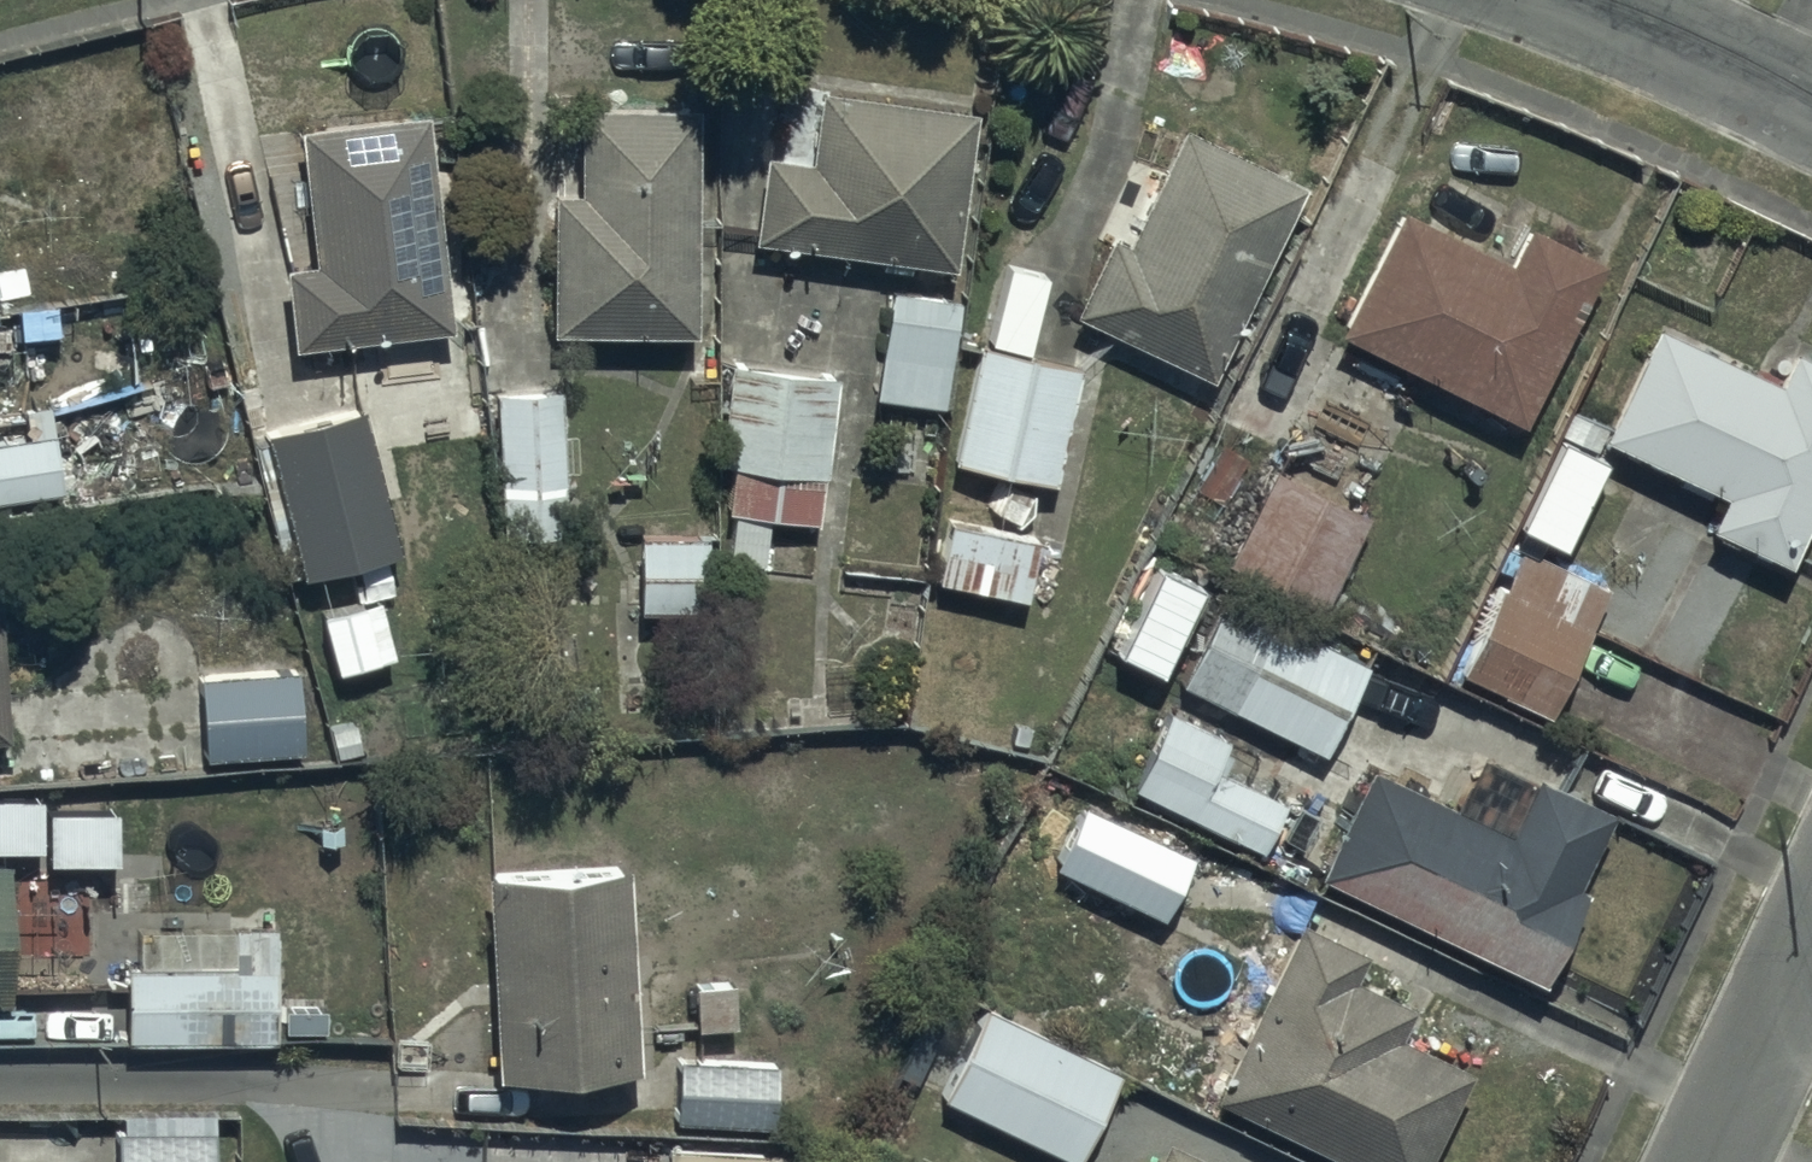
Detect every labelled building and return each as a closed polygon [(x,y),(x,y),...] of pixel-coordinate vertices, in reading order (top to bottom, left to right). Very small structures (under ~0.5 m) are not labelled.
[(982,115),(823,92),(812,167),(766,160),(753,243),(958,274),(982,115)] [(699,114),(579,113),(579,194),(556,194),(553,339),(695,341),(699,114)] [(425,119),(295,136),(313,268),(284,272),(295,354),(453,334),(425,119)] [(1306,188),(1181,130),(1126,248),(1114,242),(1077,316),(1217,381),(1306,188)] [(1507,267),(1401,215),(1340,339),(1525,429),(1605,266),(1526,227),(1507,267)] [(961,302),(884,294),(873,403),(950,411),(961,302)] [(1656,331),(1605,441),(1731,500),(1714,536),(1788,570),(1811,519),(1811,365),(1791,356),(1777,387),(1656,331)] [(1079,370),(976,346),(949,466),(1052,489),(1079,370)] [(837,378),(727,364),(715,471),(728,472),(722,519),(731,520),(726,564),(766,568),(772,519),(820,525),(837,378)] [(561,393),(493,397),(502,540),(570,535),(561,393)] [(363,413),(262,438),(298,579),(399,554),(363,413)] [(0,443),(0,504),(62,497),(55,437),(0,443)] [(1610,467),(1562,443),(1517,531),(1565,556),(1610,467)] [(1372,518),(1275,472),(1229,570),(1326,615),(1372,518)] [(987,481),(953,475),(934,585),(1028,601),(1038,541),(978,531),(987,481)] [(613,572),(612,613),(705,614),(705,542),(638,541),(638,573),(613,572)] [(1604,593),(1521,555),(1463,680),(1546,719),(1604,593)] [(1223,598),(1180,687),(1326,759),(1370,670),(1223,598)] [(8,744),(0,642),(0,744),(8,744)] [(296,675),(197,682),(203,762),(302,754),(296,675)] [(1231,739),(1167,710),(1129,792),(1263,852),(1285,804),(1215,773),(1231,739)] [(1504,833),(1369,774),(1319,879),(1541,985),(1585,895),(1574,890),(1610,814),(1531,776),(1504,833)] [(1192,859),(1084,806),(1059,859),(1167,912),(1192,859)] [(628,871),(488,879),(499,1088),(639,1080),(628,871)] [(125,967),(128,1046),(276,1046),(276,931),(187,931),(187,924),(164,923),(164,934),(139,934),(139,967),(125,967)] [(1300,926),(1216,1103),(1341,1161),(1434,1161),(1476,1075),(1404,1041),(1418,1011),(1358,982),(1369,959),(1300,926)] [(1125,1076),(985,1007),(940,1097),(1070,1161),(1082,1161),(1125,1076)] [(787,1066),(677,1065),(676,1125),(776,1126),(777,1098),(787,1098),(787,1066)] [(115,1161),(215,1161),(215,1135),(116,1134),(115,1161)] [(663,1151),(662,1161),(766,1161),(766,1156),(663,1151)]
